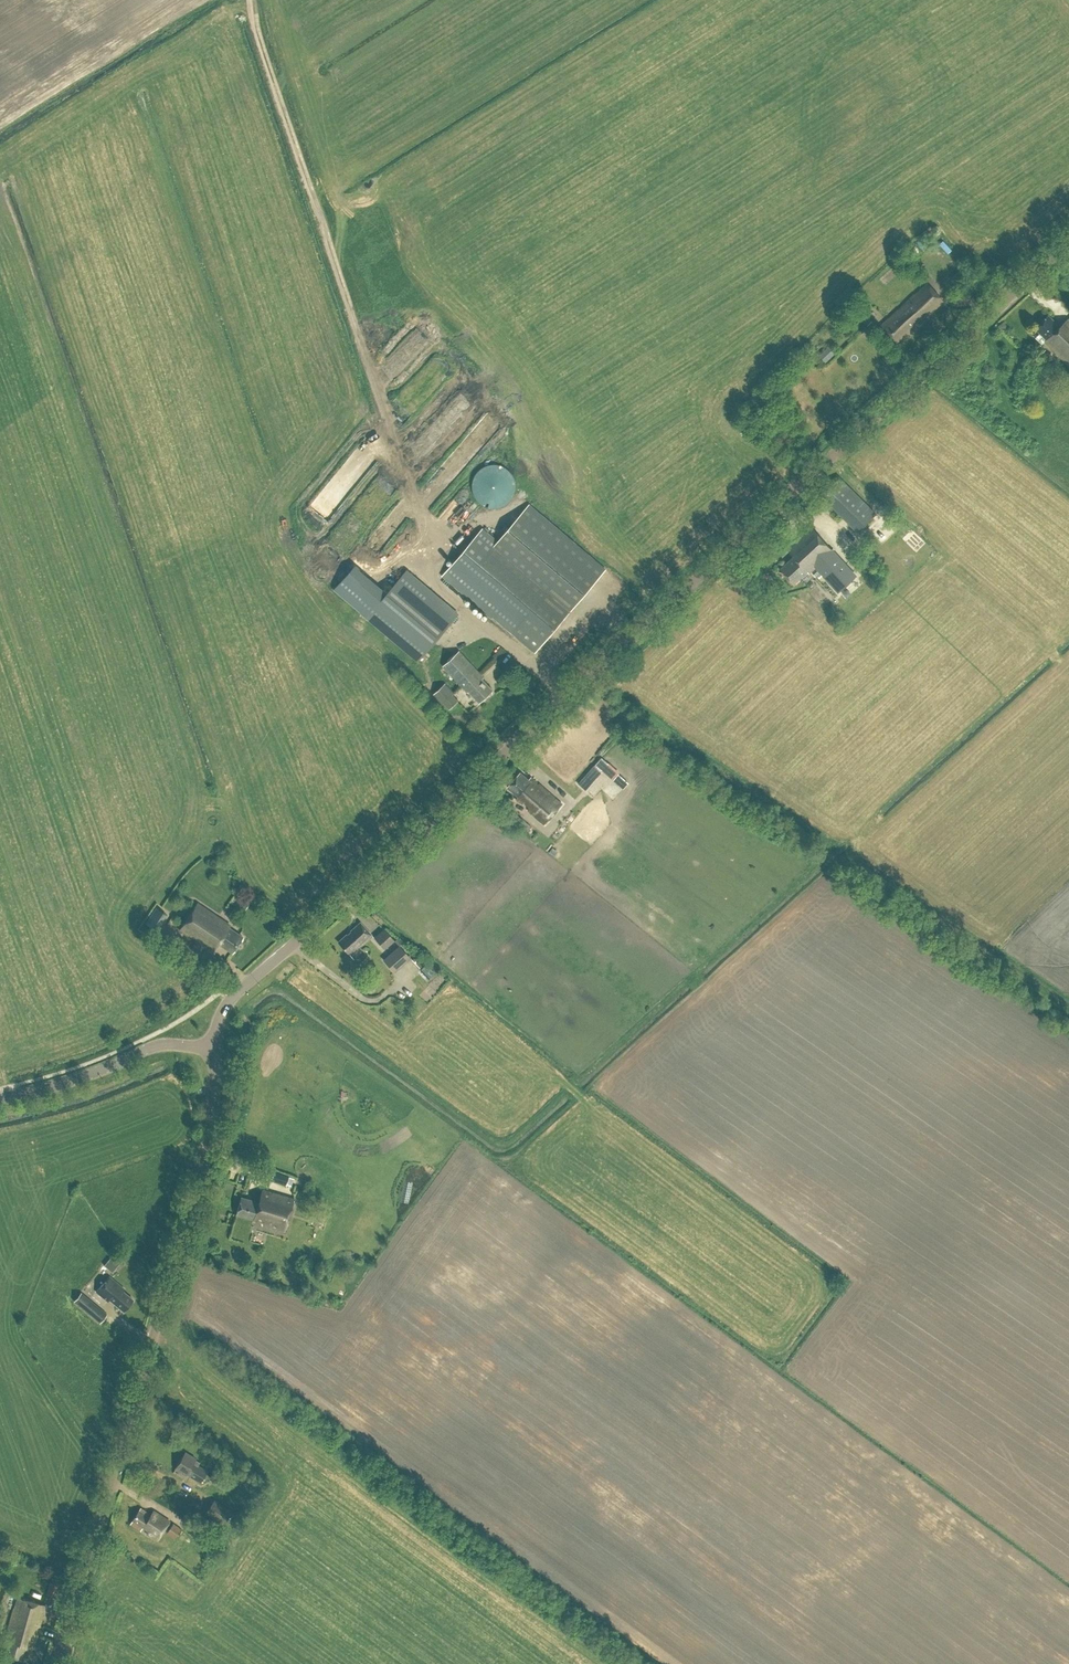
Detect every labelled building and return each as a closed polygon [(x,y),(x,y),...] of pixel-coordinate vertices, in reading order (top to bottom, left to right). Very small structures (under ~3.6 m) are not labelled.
[(962,268),(952,276),(958,282),(967,274),(962,268)] [(918,325),(925,318),(923,317),(941,299),(925,282),(879,326),(895,343),(904,335),(905,337),(912,330),(909,327),(915,322),(918,325)] [(856,314),(867,325),(872,320),(861,309),(856,314)] [(1034,328),(1039,333),(1034,338),(1040,344),(1043,341),(1068,366),(1068,365),(1068,320),(1067,318),(1059,326),(1048,314),(1034,328)] [(1031,335),(1024,337),(1026,345),(1033,343),(1031,335)] [(388,416),(394,422),(404,412),(398,405),(388,416)] [(486,506),(493,508),(500,507),(506,504),(511,500),(515,494),(516,487),(516,481),(513,474),(509,469),(503,465),(496,464),(489,464),(483,467),(478,472),(474,477),(473,484),(473,491),(476,497),(480,502),(486,506)] [(820,495),(858,531),(876,512),(838,475),(820,495)] [(529,504),(497,542),(481,529),(442,575),(535,652),(605,569),(529,504)] [(379,507),(346,552),(359,561),(391,516),(379,507)] [(780,568),(794,583),(800,577),(806,572),(807,571),(808,570),(809,572),(815,567),(816,566),(838,590),(855,575),(810,527),(787,548),(794,555),(793,557),(780,568)] [(333,589),(419,662),(460,613),(407,568),(388,592),(355,564),(333,589)] [(468,691),(478,702),(492,690),(481,678),(483,677),(458,651),(442,666),(466,692),(468,691)] [(444,703),(450,709),(459,701),(453,694),(455,693),(446,682),(433,694),(442,705),(444,703)] [(608,764),(605,762),(599,768),(598,768),(594,772),(591,769),(585,774),(593,781),(601,772),(602,773),(603,771),(613,780),(620,772),(609,763),(608,764)] [(520,773),(508,787),(518,796),(516,799),(543,823),(561,804),(529,776),(527,779),(520,773)] [(510,817),(521,825),(524,820),(514,812),(510,817)] [(872,827),(864,835),(868,840),(877,832),(872,827)] [(216,943),(230,952),(241,937),(229,929),(230,926),(195,903),(178,930),(204,947),(205,944),(212,949),(216,943)] [(157,930),(168,915),(156,907),(146,922),(157,930)] [(336,941),(348,953),(370,934),(358,921),(336,941)] [(373,937),(383,949),(393,940),(383,928),(373,937)] [(399,945),(383,959),(394,971),(410,957),(399,945)] [(365,953),(360,958),(363,962),(368,957),(365,953)] [(412,959),(420,967),(424,962),(417,954),(412,959)] [(274,1171),(272,1178),(285,1183),(288,1176),(274,1171)] [(241,1197),(236,1213),(263,1222),(262,1225),(284,1231),(293,1199),(261,1189),(257,1202),(241,1197)] [(270,1228),(241,1219),(238,1228),(261,1236),(267,1238),(270,1228)] [(103,1263),(112,1270),(120,1260),(112,1253),(103,1263)] [(133,1299),(123,1291),(124,1289),(109,1276),(96,1291),(108,1301),(110,1299),(124,1310),(133,1299)] [(75,1301),(100,1322),(107,1313),(81,1292),(75,1301)] [(200,1481),(207,1470),(193,1462),(196,1458),(184,1451),(174,1468),(186,1474),(187,1473),(200,1481)] [(209,1476),(213,1479),(214,1480),(213,1482),(217,1485),(224,1475),(215,1468),(209,1476)] [(214,1500),(205,1512),(222,1523),(230,1511),(214,1500)] [(140,1507),(129,1523),(140,1531),(142,1527),(148,1531),(146,1535),(156,1541),(170,1521),(155,1510),(151,1515),(140,1507)] [(166,1532),(175,1538),(182,1529),(173,1522),(166,1532)] [(195,1523),(188,1532),(200,1541),(207,1532),(195,1523)] [(50,1581),(46,1593),(55,1596),(58,1584),(50,1581)] [(34,1648),(38,1634),(36,1633),(38,1626),(40,1627),(47,1605),(18,1596),(1,1653),(21,1659),(25,1646),(34,1648)]
